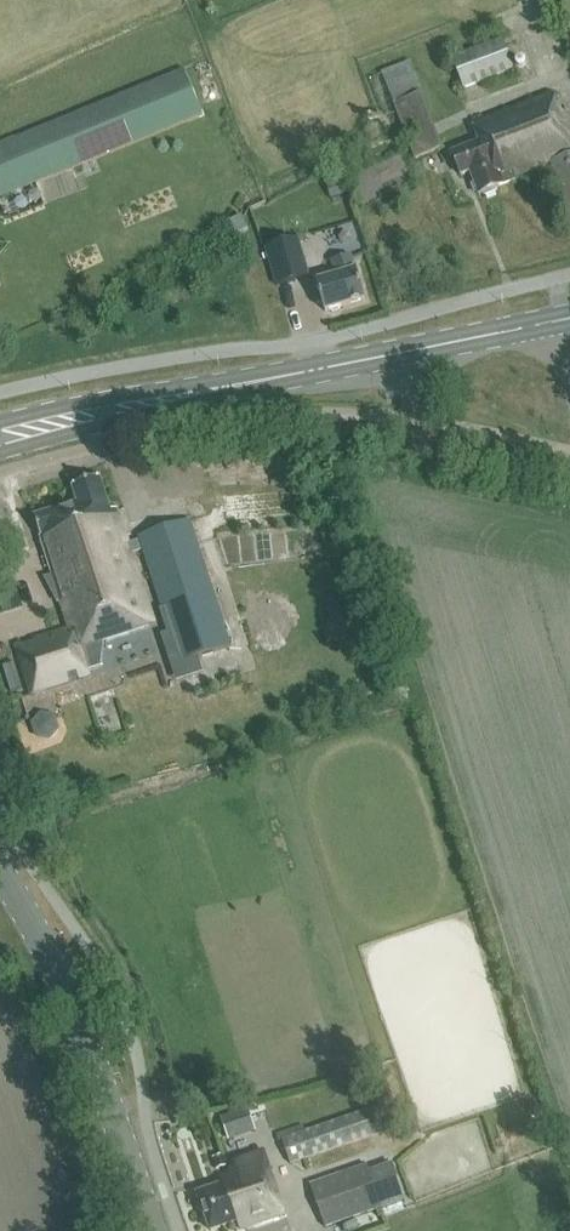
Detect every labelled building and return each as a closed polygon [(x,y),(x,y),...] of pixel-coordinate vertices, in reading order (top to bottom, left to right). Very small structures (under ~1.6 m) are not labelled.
[(569,27),(569,0),(560,0),(569,27)] [(451,60),(463,91),(514,71),(502,40),(451,60)] [(204,116),(186,71),(0,146),(0,198),(204,116)] [(395,105),(416,159),(443,149),(422,94),(395,105)] [(516,182),(514,177),(550,163),(569,214),(569,134),(569,135),(553,94),(473,125),(480,143),(452,154),(461,176),(471,173),(479,196),(516,182)] [(339,182),(326,187),(331,200),(344,196),(339,182)] [(234,237),(248,231),(241,218),(228,224),(234,237)] [(361,220),(302,233),(308,261),(367,248),(361,220)] [(299,239),(267,248),(277,285),(296,280),(289,257),(303,253),(299,239)] [(317,282),(325,311),(365,300),(357,271),(356,271),(351,256),(333,261),(337,277),(317,282)] [(83,655),(92,652),(91,643),(155,622),(132,554),(144,550),(181,663),(232,647),(191,521),(140,537),(141,539),(129,543),(118,509),(111,511),(100,478),(74,486),(80,503),(36,517),(70,629),(17,646),(32,695),(90,677),(83,655)] [(347,621),(335,598),(325,601),(332,623),(333,626),(342,623),(347,621)] [(366,1113),(301,1136),(284,1143),(292,1166),(374,1136),(366,1113)] [(218,1171),(227,1168),(223,1156),(214,1159),(218,1171)] [(199,1195),(211,1230),(215,1230),(238,1223),(241,1230),(286,1216),(268,1163),(223,1178),(225,1186),(199,1195)] [(392,1164),(370,1172),(368,1167),(313,1187),(328,1229),(405,1201),(392,1164)]
